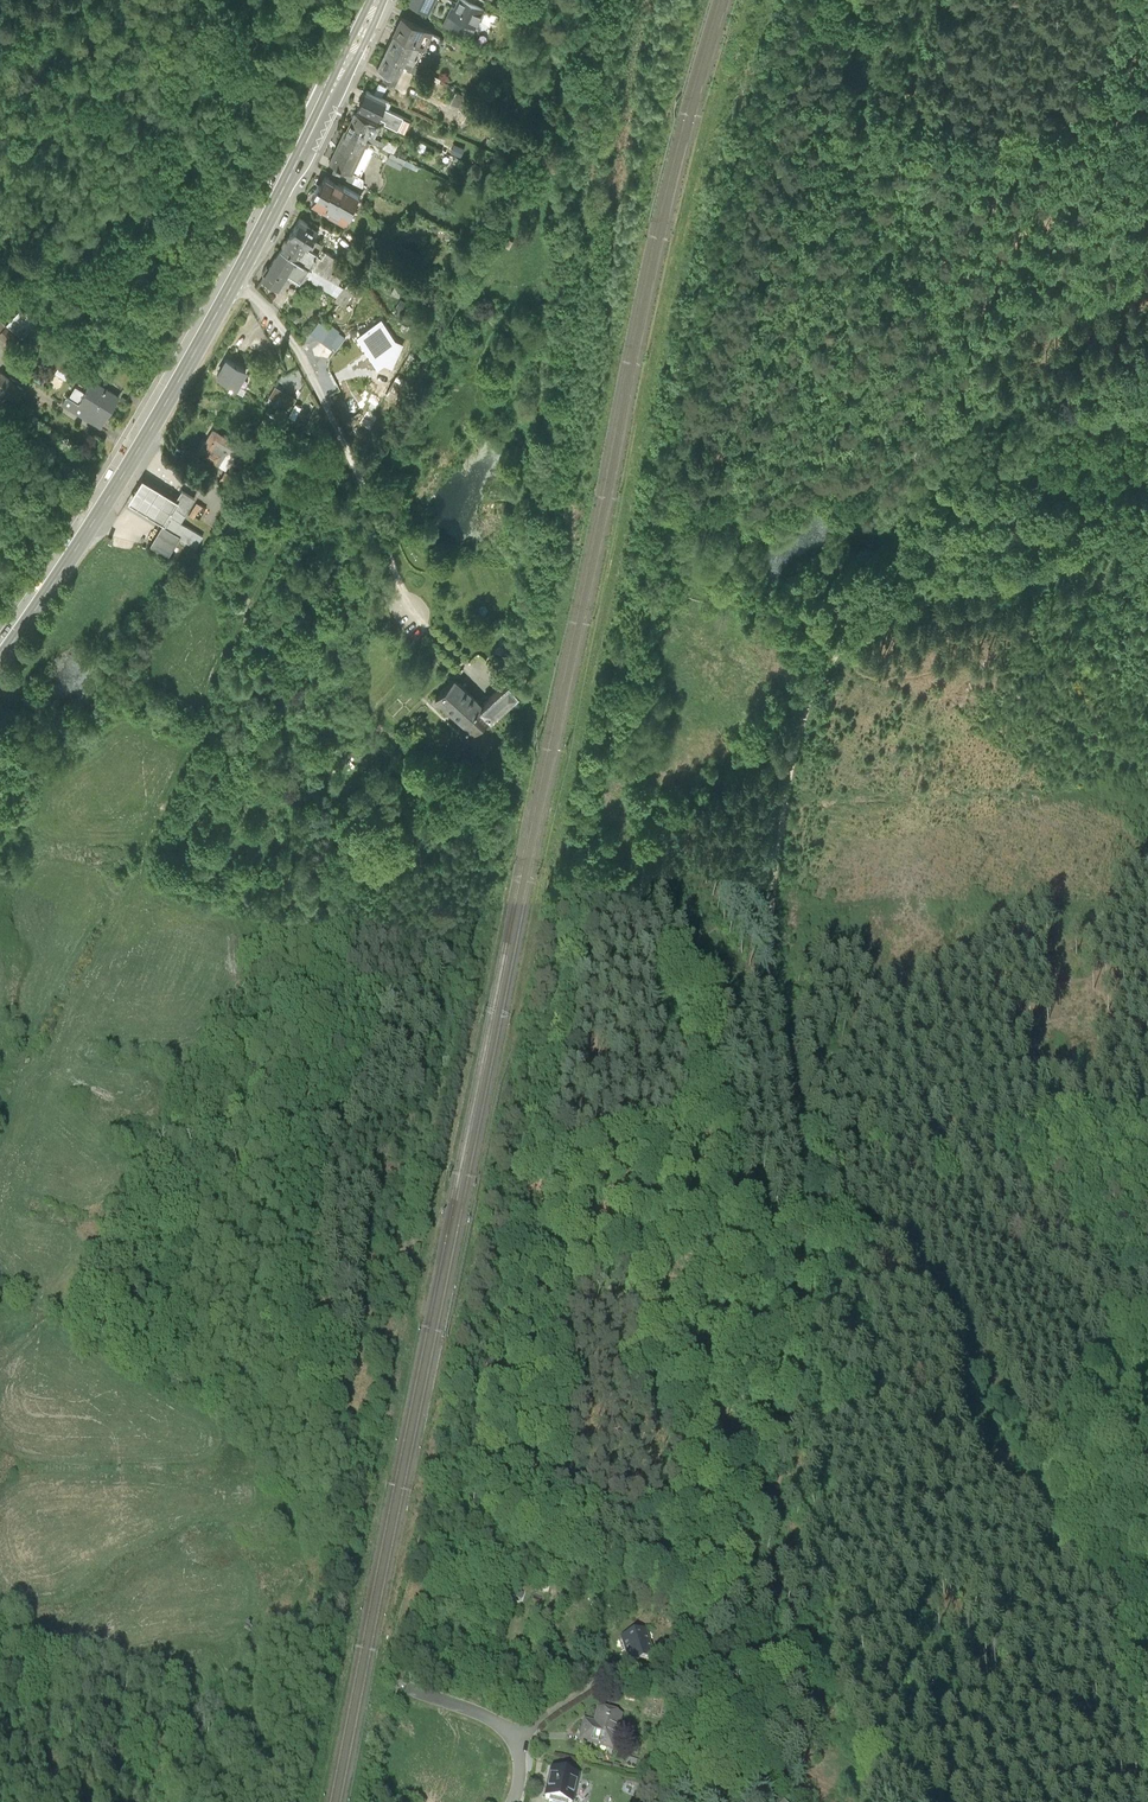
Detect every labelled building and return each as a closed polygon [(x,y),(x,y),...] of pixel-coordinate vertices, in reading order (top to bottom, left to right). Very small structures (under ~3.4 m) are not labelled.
[(417,4),(431,11),(436,0),(419,0),(417,4)] [(483,0),(463,0),(461,3),(459,2),(450,19),(466,27),(471,18),(481,23),(491,4),(483,0)] [(408,13),(402,27),(421,36),(433,42),(440,29),(408,13)] [(392,46),(411,56),(413,52),(421,36),(402,27),(392,46)] [(409,61),(411,56),(392,46),(384,63),(403,73),(409,61)] [(423,57),(413,52),(411,56),(409,61),(415,64),(414,66),(428,73),(431,67),(421,61),(423,57)] [(398,99),(372,87),(364,104),(385,114),(386,112),(393,116),(391,119),(411,129),(417,117),(394,106),(398,99)] [(477,94),(463,87),(458,98),(472,105),(477,94)] [(362,109),(353,127),(372,136),(375,131),(377,127),(380,129),(385,121),(362,109)] [(376,138),(372,136),(353,127),(351,126),(335,158),(359,169),(372,142),(374,143),(376,138)] [(376,138),(398,149),(401,150),(405,142),(391,135),(390,138),(375,131),(372,136),(376,138)] [(459,137),(452,135),(449,145),(457,147),(459,137)] [(398,149),(393,158),(407,165),(412,156),(406,153),(401,150),(398,149)] [(350,183),(332,173),(326,185),(322,183),(319,187),(323,189),(318,198),(328,204),(325,209),(337,216),(339,212),(350,218),(366,190),(351,182),(350,183)] [(315,204),(311,211),(317,215),(323,219),(327,212),(315,204)] [(307,213),(287,244),(317,264),(325,252),(323,250),(324,249),(323,248),(313,241),(319,232),(325,223),(327,221),(323,219),(317,215),(314,218),(307,213)] [(330,216),(327,221),(325,223),(345,236),(347,233),(359,241),(362,236),(330,216)] [(325,229),(322,234),(328,238),(332,233),(325,229)] [(322,234),(319,232),(313,241),(323,248),(329,239),(328,238),(322,234)] [(312,272),(317,264),(287,244),(268,274),(283,284),(294,267),(309,277),(312,272)] [(329,254),(325,252),(317,264),(312,272),(344,293),(350,283),(344,279),(347,275),(337,269),(346,255),(333,247),(329,254)] [(364,269),(352,282),(361,288),(362,289),(374,276),(364,269)] [(393,289),(401,295),(411,279),(403,274),(393,289)] [(344,293),(342,296),(351,302),(361,288),(352,282),(351,282),(350,283),(344,293)] [(444,295),(436,291),(428,304),(430,305),(428,308),(435,312),(437,309),(440,311),(444,303),(441,301),(444,295)] [(25,303),(7,320),(23,335),(40,317),(25,303)] [(302,316),(299,313),(294,318),(297,322),(302,316)] [(349,334),(328,317),(315,332),(338,349),(349,334)] [(394,342),(380,320),(356,335),(374,367),(385,359),(384,364),(398,372),(410,346),(396,339),(394,342)] [(59,366),(54,373),(67,380),(71,374),(73,375),(76,370),(79,371),(80,368),(78,367),(84,359),(61,345),(48,360),(59,366)] [(246,368),(226,357),(217,374),(236,385),(246,368)] [(400,369),(386,394),(397,400),(411,376),(400,369)] [(0,371),(0,394),(2,396),(6,391),(15,398),(22,387),(0,371)] [(388,380),(378,374),(370,386),(380,392),(388,380)] [(363,382),(353,376),(344,389),(354,396),(363,382)] [(282,392),(255,377),(248,391),(275,406),(277,402),(285,407),(293,393),(285,388),(282,392)] [(118,395),(92,379),(84,392),(75,387),(69,395),(67,394),(62,402),(99,426),(118,395)] [(296,401),(289,412),(295,416),(302,404),(296,401)] [(366,411),(362,424),(373,428),(377,414),(366,411)] [(240,446),(213,429),(198,452),(225,469),(240,446)] [(225,471),(219,479),(231,487),(237,479),(225,471)] [(164,522),(178,500),(156,486),(142,477),(128,500),(142,508),(164,522)] [(194,497),(182,489),(165,515),(169,517),(164,525),(162,524),(151,543),(167,553),(178,535),(195,546),(202,535),(179,521),(194,497)] [(202,504),(196,501),(189,513),(194,516),(202,504)] [(200,553),(190,547),(185,554),(195,560),(200,553)] [(520,697),(507,685),(483,709),(455,680),(436,699),(477,740),(520,697)] [(524,1596),(515,1593),(512,1600),(521,1604),(524,1596)] [(628,1671),(654,1663),(644,1634),(619,1643),(628,1671)] [(596,1710),(593,1725),(582,1723),(576,1746),(613,1755),(623,1717),(596,1710)] [(550,1774),(545,1800),(550,1801),(549,1801),(572,1801),(577,1780),(550,1774)]
